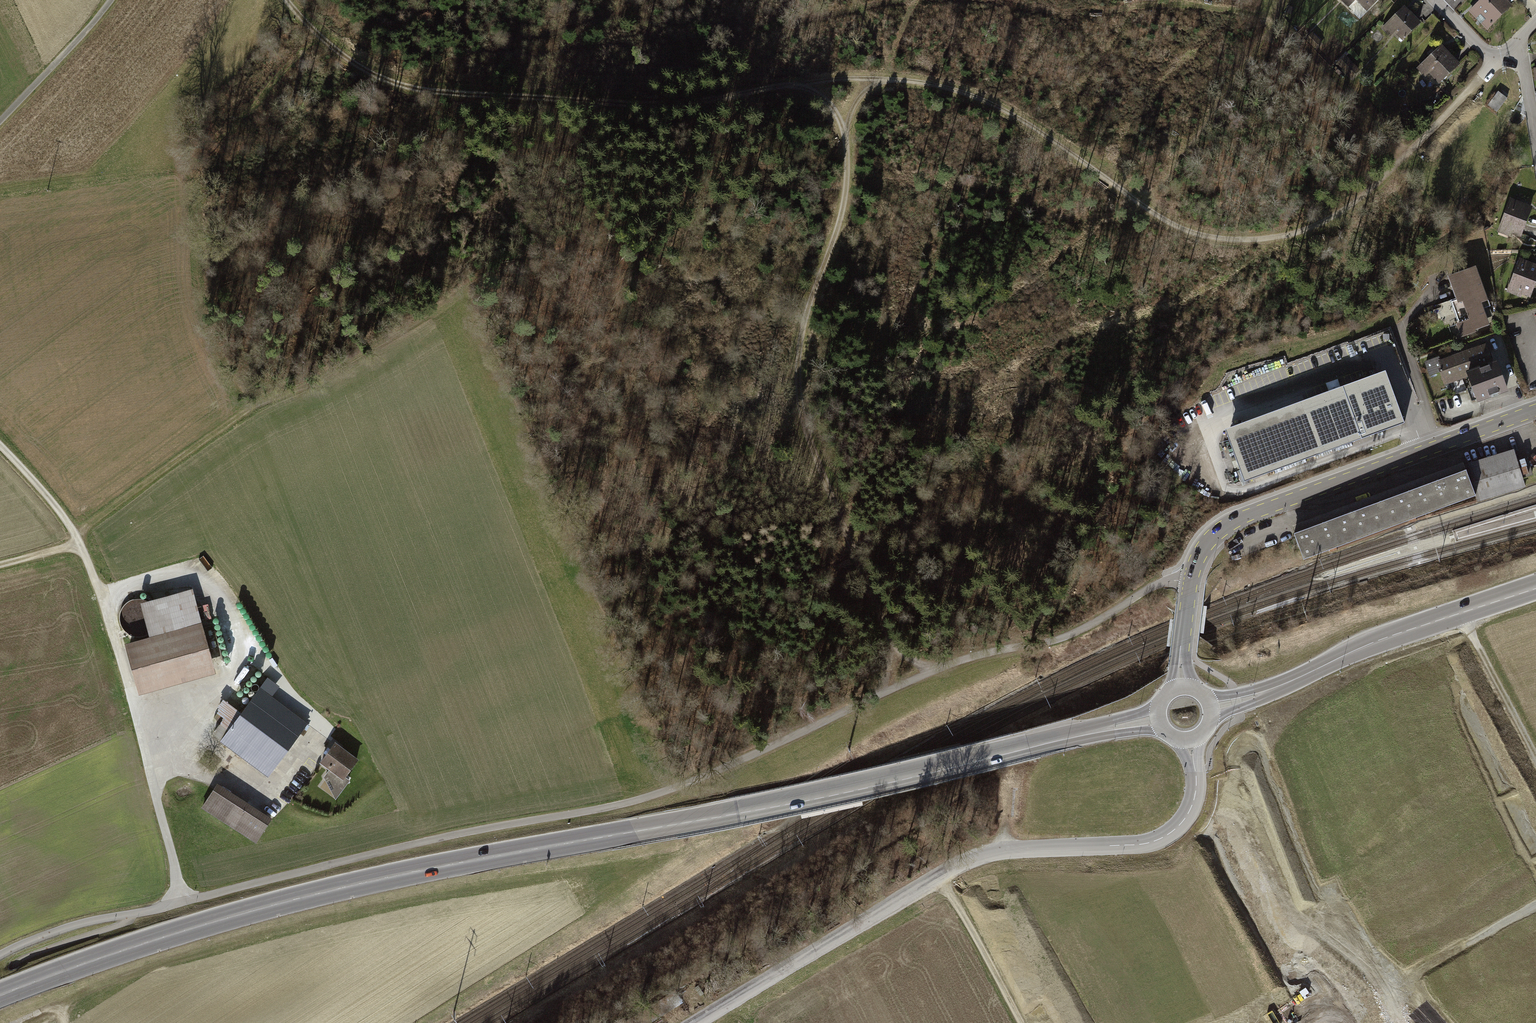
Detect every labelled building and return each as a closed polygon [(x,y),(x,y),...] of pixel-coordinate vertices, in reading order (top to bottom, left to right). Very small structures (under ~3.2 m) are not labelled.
[(1339,0),(1350,10),(1356,4),(1368,15),(1382,0),(1339,0)] [(1513,7),(1506,0),(1482,0),(1469,13),(1488,32),(1513,7)] [(1403,44),(1421,26),(1405,9),(1382,31),(1390,40),(1395,36),(1403,44)] [(1440,87),(1460,68),(1442,48),(1417,72),(1427,82),(1431,78),(1440,87)] [(1508,100),(1499,94),(1489,107),(1498,113),(1508,100)] [(1533,207),(1509,198),(1497,231),(1521,240),(1533,207)] [(1520,260),(1507,293),(1530,302),(1535,286),(1535,267),(1520,260)] [(1455,326),(1459,337),(1488,326),(1482,309),(1489,307),(1475,268),(1446,278),(1456,305),(1462,303),(1469,321),(1455,326)] [(1486,344),(1435,362),(1443,384),(1466,376),(1465,372),(1493,363),(1486,344)] [(1506,392),(1495,362),(1493,363),(1465,372),(1466,376),(1476,403),(1506,392)] [(1228,432),(1247,484),(1406,426),(1387,374),(1228,432)] [(1526,456),(1516,459),(1514,455),(1492,461),(1466,469),(1476,495),(1476,496),(1522,482),(1521,477),(1532,474),(1530,469),(1535,467),(1534,459),(1528,461),(1526,456)] [(1466,469),(1294,533),(1303,559),(1476,495),(1466,469)] [(127,646),(140,693),(211,673),(189,595),(144,607),(153,639),(127,646)] [(201,613),(212,610),(208,596),(197,599),(201,613)] [(222,743),(269,777),(306,725),(259,691),(222,743)] [(358,760),(335,742),(320,764),(329,770),(324,777),(335,800),(350,781),(346,778),(358,760)] [(217,784),(202,807),(256,842),(271,819),(217,784)]
